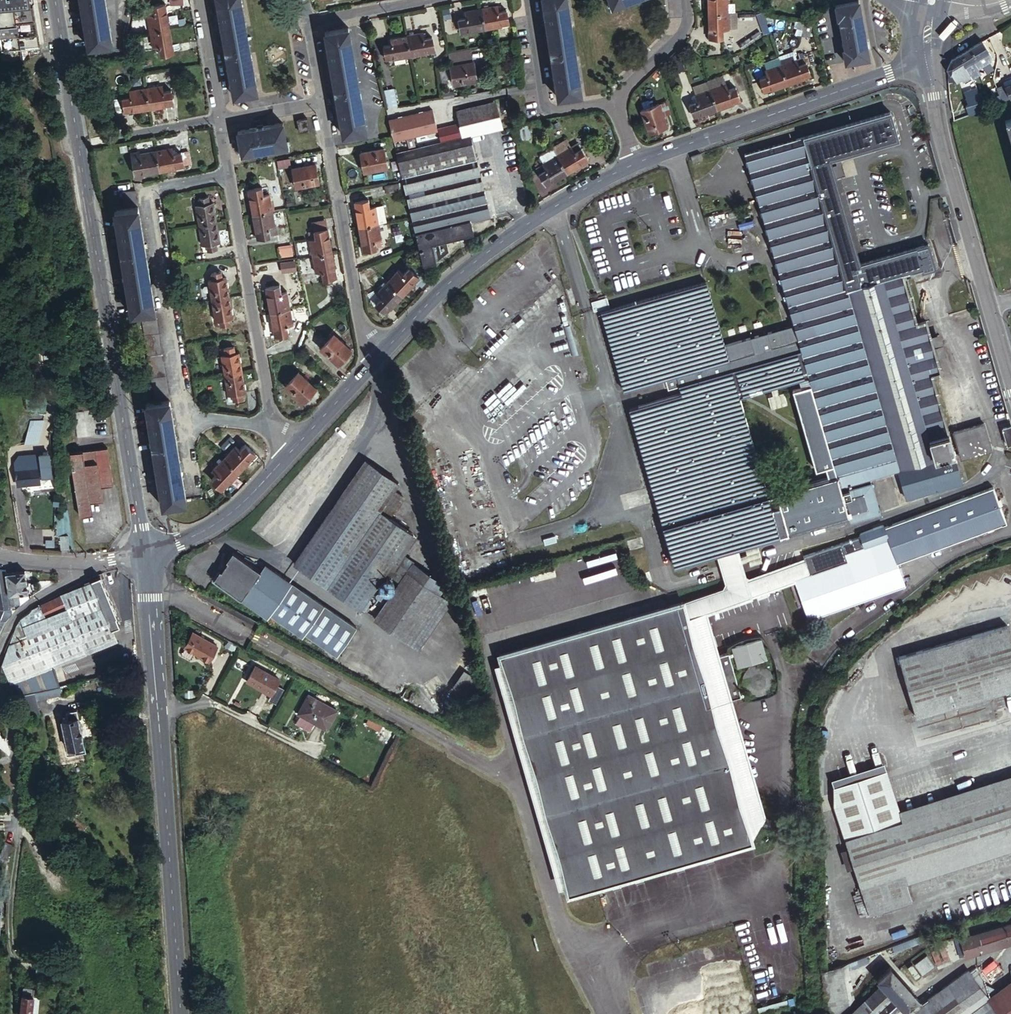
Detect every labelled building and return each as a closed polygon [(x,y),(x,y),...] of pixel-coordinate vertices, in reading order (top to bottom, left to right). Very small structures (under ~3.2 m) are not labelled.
[(25,48),(27,57),(39,55),(32,0),(0,0),(0,51),(25,48)] [(89,47),(113,43),(106,0),(82,0),(89,47)] [(235,96),(258,92),(255,74),(253,75),(250,59),(253,59),(246,22),(244,22),(241,6),(244,5),(243,0),(218,0),(235,96)] [(569,0),(545,0),(559,97),(583,93),(581,76),(578,76),(576,60),(578,59),(573,21),(570,22),(568,6),(570,6),(569,0)] [(708,12),(728,11),(727,0),(707,0),(708,12)] [(869,57),(866,37),(864,38),(861,20),(862,20),(859,0),(835,5),(839,22),(840,22),(845,44),(843,45),(846,62),(869,57)] [(151,32),(172,27),(167,3),(153,6),(154,13),(148,14),(151,32)] [(482,9),(486,29),(512,24),(510,17),(513,17),(513,12),(509,13),(509,10),(500,11),(499,5),(482,9)] [(462,33),(486,29),(482,9),(465,12),(467,18),(459,19),(462,33)] [(737,25),(737,10),(728,11),(728,26),(737,25)] [(728,11),(708,12),(709,37),(723,36),(723,27),(728,27),(728,26),(728,11)] [(761,11),(757,12),(764,33),(769,31),(761,11)] [(811,23),(803,22),(801,34),(808,36),(811,23)] [(325,30),(344,133),(368,129),(364,111),(362,112),(360,97),(362,96),(355,57),(353,57),(350,43),(353,43),(349,26),(325,30)] [(177,53),(172,27),(151,32),(155,47),(161,46),(162,56),(177,53)] [(760,31),(740,44),(742,49),(763,35),(760,31)] [(407,35),(410,54),(435,50),(432,35),(425,37),(424,32),(407,35)] [(386,59),(410,54),(407,35),(390,39),(391,43),(383,45),(386,59)] [(983,42),(969,50),(976,61),(990,53),(983,42)] [(952,61),(948,70),(952,76),(953,75),(956,81),(961,78),(965,84),(980,76),(977,72),(976,70),(978,68),(975,62),(976,61),(969,50),(952,61)] [(794,51),(779,57),(782,64),(796,59),(794,51)] [(452,64),(456,83),(479,79),(475,60),(466,62),(464,53),(452,55),(453,64),(452,64)] [(976,70),(977,72),(990,64),(994,60),(990,53),(976,61),(975,62),(978,68),(976,70)] [(799,65),(806,62),(804,56),(797,59),(799,65)] [(780,65),(787,83),(810,75),(806,62),(799,65),(797,59),(796,59),(782,64),(780,65)] [(764,91),(787,83),(780,65),(764,70),(766,76),(760,79),(764,91)] [(725,75),(709,81),(712,89),(728,83),(725,75)] [(662,80),(654,83),(657,92),(665,89),(662,80)] [(712,89),(709,81),(695,86),(698,94),(712,89)] [(728,83),(712,89),(718,108),(741,99),(737,87),(730,89),(728,83)] [(146,89),(150,109),(174,105),(171,90),(163,92),(162,86),(146,89)] [(998,88),(1004,101),(1010,99),(1010,98),(1005,87),(1005,86),(998,88)] [(969,115),(983,111),(976,87),(962,91),(969,115)] [(390,108),(398,106),(393,88),(385,90),(390,108)] [(126,114),(150,109),(146,89),(128,92),(129,98),(123,99),(126,114)] [(712,89),(698,94),(696,94),(698,100),(690,103),(695,116),(718,108),(712,89)] [(464,136),(471,134),(503,127),(496,100),(457,109),(464,136)] [(653,106),(647,108),(642,110),(649,131),(667,125),(659,103),(653,106)] [(394,139),(438,128),(433,108),(389,120),(394,139)] [(746,156),(794,324),(728,344),(709,278),(669,290),(604,309),(628,390),(671,377),(678,398),(632,412),(678,567),(720,555),(727,580),(728,582),(726,585),(725,586),(721,588),(568,631),(500,650),(526,741),(536,777),(569,895),(612,883),(621,880),(634,876),(643,874),(676,865),(680,864),(684,862),(706,856),(714,854),(755,842),(752,831),(757,820),(761,814),(764,809),(738,718),(732,698),(742,695),(743,700),(760,698),(779,689),(775,661),(763,631),(746,632),(727,641),(728,647),(718,650),(706,606),(767,589),(804,578),(797,581),(811,619),(906,586),(898,562),(896,558),(924,548),(926,552),(1007,522),(994,486),(861,535),(862,538),(805,558),(806,562),(766,574),(753,578),(749,579),(747,578),(746,577),(745,576),(742,564),(740,558),(738,550),(744,548),(825,524),(850,517),(851,522),(880,514),(871,479),(898,471),(907,501),(964,484),(933,377),(943,374),(924,310),(915,313),(905,276),(923,270),(924,273),(937,269),(930,245),(861,266),(831,162),(899,142),(892,114),(746,156)] [(309,117),(300,119),(303,131),(311,129),(309,117)] [(538,120),(530,122),(531,135),(540,134),(538,120)] [(285,123),(239,131),(243,153),(289,144),(285,123)] [(442,141),(463,136),(459,123),(438,128),(442,141)] [(209,127),(207,127),(191,131),(192,136),(211,132),(210,127),(209,127)] [(397,152),(424,264),(437,261),(432,242),(474,233),(471,220),(491,215),(471,134),(464,136),(463,136),(442,141),(397,152)] [(569,140),(555,148),(555,149),(559,155),(573,146),(569,140)] [(559,155),(569,172),(590,159),(583,147),(581,149),(576,151),(573,146),(559,155)] [(172,147),(156,150),(160,170),(182,166),(181,159),(180,151),(178,152),(177,149),(172,150),(172,147)] [(385,148),(361,152),(365,170),(388,166),(385,148)] [(559,155),(555,149),(542,156),(546,163),(559,155)] [(160,170),(156,150),(139,153),(139,151),(131,152),(132,160),(134,175),(160,170)] [(547,185),(569,172),(559,155),(546,163),(537,168),(547,185)] [(294,167),(295,169),(296,175),(298,187),(320,182),(317,163),(294,167)] [(399,183),(385,185),(387,192),(400,189),(399,183)] [(249,187),(253,213),(273,210),(270,193),(264,194),(263,185),(249,187)] [(139,206),(137,190),(122,193),(125,209),(139,206)] [(196,206),(200,225),(218,222),(215,210),(212,211),(211,203),(209,197),(199,198),(199,200),(195,200),(196,205),(200,204),(200,205),(196,206)] [(356,202),(360,226),(383,222),(390,220),(387,204),(373,206),(372,199),(356,202)] [(116,210),(116,213),(131,308),(132,313),(141,312),(156,310),(139,206),(125,209),(116,210)] [(273,210),(253,213),(258,237),(272,235),(271,228),(276,227),(273,210)] [(314,231),(328,228),(326,220),(312,222),(314,231)] [(218,222),(200,225),(203,245),(207,244),(208,250),(218,249),(217,243),(216,234),(220,233),(218,222)] [(383,222),(360,226),(365,250),(381,248),(379,240),(386,239),(383,222)] [(310,239),(313,255),(332,251),(328,228),(314,231),(315,238),(310,239)] [(281,257),(294,255),(292,247),(279,249),(281,257)] [(332,251),(313,255),(317,279),(325,278),(326,284),(332,283),(331,278),(337,276),(332,251)] [(283,272),(296,270),(295,260),(281,263),(283,272)] [(388,280),(402,295),(420,277),(408,266),(403,272),(399,268),(388,280)] [(209,278),(213,299),(231,296),(228,283),(225,284),(223,275),(222,270),(212,272),(213,277),(209,278)] [(385,312),(402,295),(388,280),(375,293),(379,297),(374,302),(385,312)] [(266,287),(270,310),(290,307),(287,290),(282,291),(281,284),(266,287)] [(607,295),(598,298),(601,305),(610,303),(607,295)] [(231,296),(213,299),(216,318),(219,318),(220,323),(221,323),(231,322),(230,315),(229,307),(233,307),(231,296)] [(290,307),(270,310),(275,335),(289,333),(288,324),(292,323),(290,307)] [(156,310),(141,312),(155,400),(170,398),(156,310)] [(332,332),(318,347),(336,363),(349,348),(332,332)] [(222,354),(226,374),(244,371),(241,359),(238,360),(236,352),(235,346),(225,348),(226,354),(222,354)] [(298,370),(285,384),(302,401),(315,387),(298,370)] [(244,371),(226,374),(230,394),(233,394),(234,400),(244,399),(243,392),(242,384),(246,383),(244,371)] [(146,401),(162,506),(186,502),(170,398),(155,400),(146,401)] [(993,452),(985,425),(954,434),(963,465),(968,464),(966,459),(993,452)] [(34,432),(36,447),(42,445),(40,431),(34,432)] [(224,456),(239,471),(256,453),(246,443),(241,448),(236,444),(224,456)] [(107,449),(72,454),(75,471),(85,470),(94,468),(108,476),(110,488),(113,488),(107,449)] [(79,520),(91,517),(86,477),(85,470),(75,471),(72,454),(70,455),(79,520)] [(222,489),(239,471),(224,456),(212,469),(216,473),(211,478),(222,489)] [(41,484),(40,478),(38,468),(37,459),(15,462),(16,471),(19,487),(20,487),(41,484)] [(367,464),(296,566),(362,611),(387,575),(402,585),(376,621),(419,652),(451,606),(440,598),(446,589),(414,567),(410,573),(396,563),(400,557),(413,537),(381,514),(400,486),(367,464)] [(97,475),(100,502),(103,501),(101,490),(110,488),(108,476),(94,468),(85,470),(86,477),(97,475)] [(13,488),(19,487),(16,471),(10,472),(13,488)] [(86,477),(91,517),(93,517),(91,503),(100,502),(97,475),(86,477)] [(898,505),(891,481),(878,484),(884,509),(898,505)] [(60,540),(61,551),(68,550),(66,539),(60,540)] [(746,556),(748,562),(750,562),(752,566),(763,563),(759,548),(747,551),(749,556),(746,556)] [(898,562),(926,552),(924,548),(896,558),(898,562)] [(221,572),(215,581),(243,601),(242,602),(269,621),(271,617),(304,639),(306,636),(338,658),(357,630),(266,567),(262,573),(234,554),(228,563),(229,564),(223,573),(221,572)] [(740,558),(742,564),(748,562),(746,556),(740,558)] [(396,563),(410,573),(414,567),(400,557),(396,563)] [(0,571),(0,592),(1,592),(1,585),(14,581),(26,580),(25,570),(16,571),(6,574),(6,571),(0,571)] [(12,687),(14,693),(19,693),(21,692),(28,691),(36,690),(46,688),(55,686),(61,685),(58,667),(118,641),(115,633),(123,630),(102,577),(86,583),(87,586),(75,591),(69,593),(67,594),(65,595),(63,596),(60,597),(57,598),(50,602),(47,604),(45,605),(43,606),(40,607),(39,608),(38,609),(37,609),(36,609),(35,610),(34,611),(33,612),(32,613),(31,614),(29,615),(28,616),(26,618),(24,619),(23,620),(22,620),(19,624),(18,626),(18,629),(15,635),(13,640),(11,645),(9,650),(8,652),(7,654),(7,656),(6,658),(5,659),(3,666),(6,672),(9,680),(12,687)] [(7,617),(7,616),(10,615),(15,610),(16,609),(8,608),(8,603),(18,602),(17,594),(27,592),(26,580),(14,581),(1,585),(1,592),(0,592),(0,618),(7,617)] [(27,600),(27,592),(17,594),(18,602),(18,606),(21,605),(22,603),(25,601),(27,600)] [(1010,626),(902,657),(919,718),(1010,691),(1010,631),(1010,626)] [(219,648),(195,634),(187,649),(211,662),(219,648)] [(473,676),(460,667),(450,681),(455,685),(453,687),(461,693),(473,676)] [(281,681),(257,669),(250,682),(273,695),(281,681)] [(63,695),(61,685),(55,686),(46,688),(48,698),(63,695)] [(48,698),(46,688),(36,690),(38,700),(48,698)] [(28,691),(21,692),(25,716),(41,713),(38,700),(36,690),(28,691)] [(337,710),(309,695),(299,714),(327,728),(337,710)] [(87,752),(78,710),(68,712),(69,720),(62,721),(70,756),(87,752)] [(829,785),(829,796),(883,778),(880,769),(829,785)] [(829,796),(828,805),(839,838),(863,913),(906,900),(897,871),(1010,836),(1010,784),(897,820),(883,778),(829,796)] [(13,850),(14,849),(6,844),(0,859),(8,862),(13,850)] [(40,867),(34,873),(43,882),(50,876),(40,867)] [(962,940),(967,958),(1010,945),(1010,926),(962,940)] [(951,959),(948,952),(934,958),(938,966),(951,959)] [(935,967),(929,959),(910,973),(917,981),(935,967)] [(895,974),(890,968),(877,980),(884,988),(856,1013),(907,1013),(920,1001),(895,974)] [(50,969),(35,969),(34,978),(49,979),(50,969)] [(1000,992),(990,999),(983,989),(988,986),(976,969),(971,973),(969,970),(909,1013),(1010,1013),(1010,984),(1000,992)] [(1000,992),(988,986),(983,989),(990,999),(1000,992)] [(42,996),(36,995),(37,989),(25,987),(22,1013),(40,1013),(42,996)]
